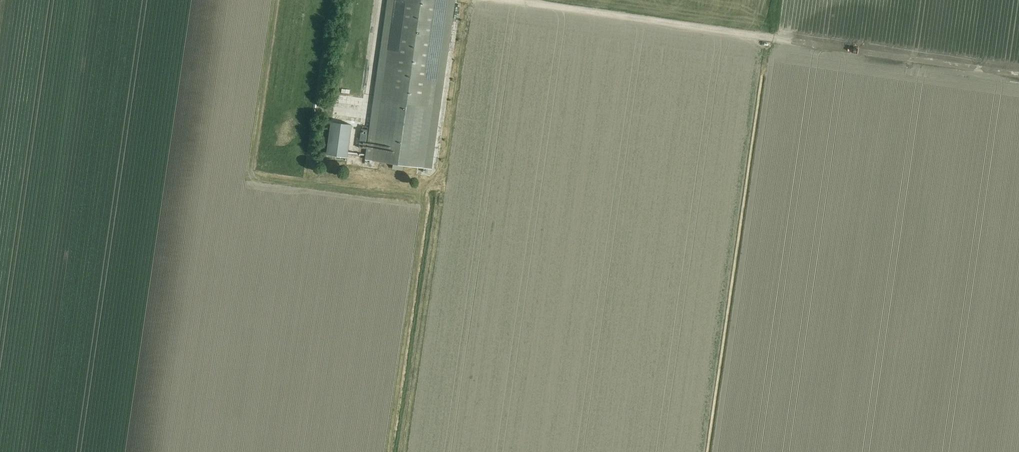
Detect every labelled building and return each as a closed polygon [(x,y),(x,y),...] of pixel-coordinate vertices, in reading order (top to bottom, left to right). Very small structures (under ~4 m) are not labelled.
[(432,169),(455,0),(387,0),(365,160),(432,169)] [(333,122),(327,153),(348,157),(353,125),(333,122)]
